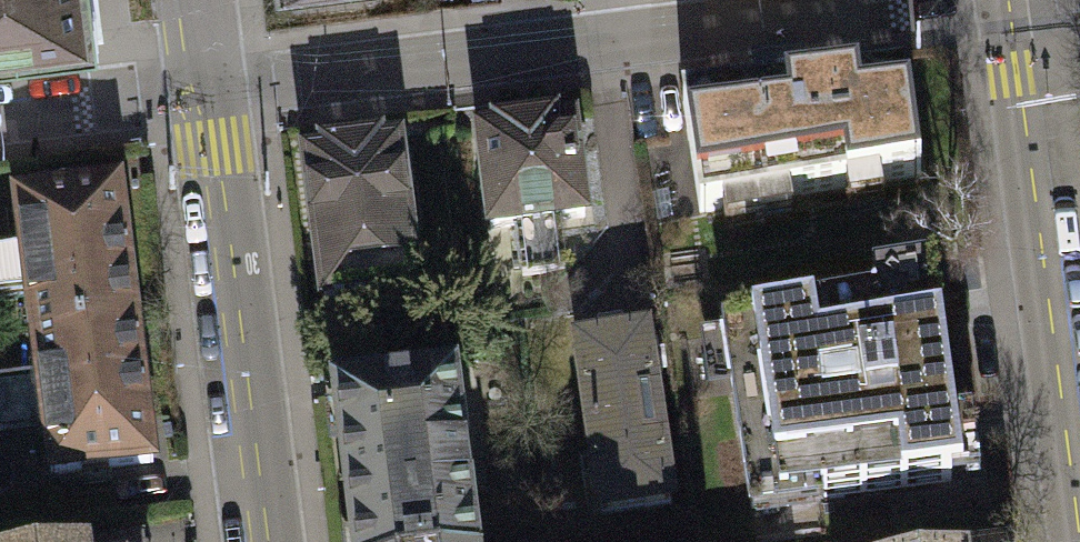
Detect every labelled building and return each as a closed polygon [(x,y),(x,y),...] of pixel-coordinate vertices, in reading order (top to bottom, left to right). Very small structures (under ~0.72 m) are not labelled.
[(98,30),(95,0),(0,0),(0,42),(98,30)] [(752,94),(682,102),(699,212),(722,208),(722,204),(788,194),(788,197),(846,188),(845,183),(878,179),(878,182),(921,175),(906,74),(804,87),(802,70),(750,77),(752,94)] [(496,132),(479,134),(489,230),(517,227),(522,275),(565,271),(560,221),(584,218),(574,123),(555,125),(555,119),(496,125),(496,132)] [(322,155),(304,157),(316,251),(318,251),(324,299),(414,288),(408,240),(410,240),(398,145),(380,147),(379,141),(321,148),(322,155)] [(15,198),(33,337),(135,324),(117,185),(15,198)] [(875,308),(721,333),(748,502),(819,491),(821,502),(951,485),(943,427),(955,425),(932,276),(871,285),(875,308)] [(153,462),(135,324),(33,337),(50,475),(153,462)] [(644,335),(576,345),(601,514),(669,504),(644,335)] [(335,399),(352,541),(472,541),(453,384),(335,399)]
